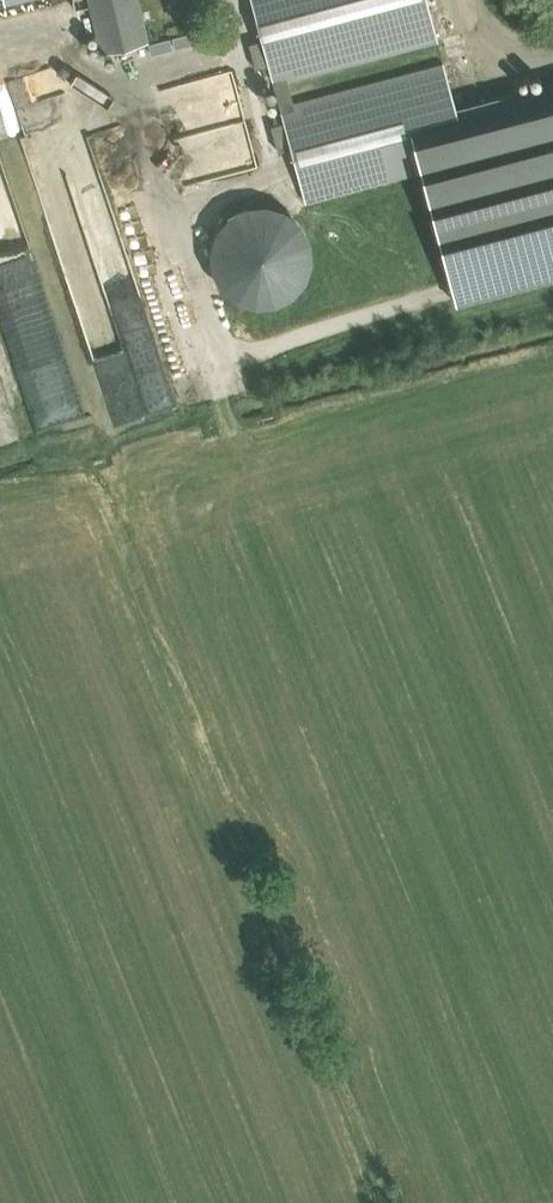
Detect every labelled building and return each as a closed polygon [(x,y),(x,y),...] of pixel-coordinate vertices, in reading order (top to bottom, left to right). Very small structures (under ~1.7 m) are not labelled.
[(99,52),(146,41),(137,0),(87,0),(99,52)] [(304,197),(420,168),(455,302),(552,276),(552,82),(452,109),(441,62),(290,100),(285,76),(435,39),(425,0),(252,0),(262,38),(249,42),(256,67),(268,64),(283,121),(270,124),(277,150),(291,146),(304,197)] [(214,176),(256,166),(233,71),(159,89),(172,138),(202,130),(214,176)] [(211,248),(211,252),(211,256),(212,260),(213,264),(214,268),(216,272),(218,276),(220,280),(222,283),(225,286),(228,289),(232,292),(235,294),(239,296),(243,297),(247,299),(251,299),(255,300),(260,300),(264,300),(268,299),(272,298),(276,297),(280,295),(284,293),(287,291),(291,289),(294,286),(297,283),(299,279),(301,276),(303,272),(305,268),(306,264),(307,260),(307,256),(308,251),(307,247),(307,243),(306,239),(304,235),(303,231),(301,227),(299,224),(296,221),(293,217),(290,215),(287,212),(283,210),(279,208),(276,206),(271,205),(267,204),(263,204),(259,204),(255,204),(251,204),(247,205),(243,207),(239,208),(235,210),(232,212),(228,215),(225,218),(222,221),(220,224),(218,228),(216,232),(214,235),(213,239),(212,244),(211,248)]
